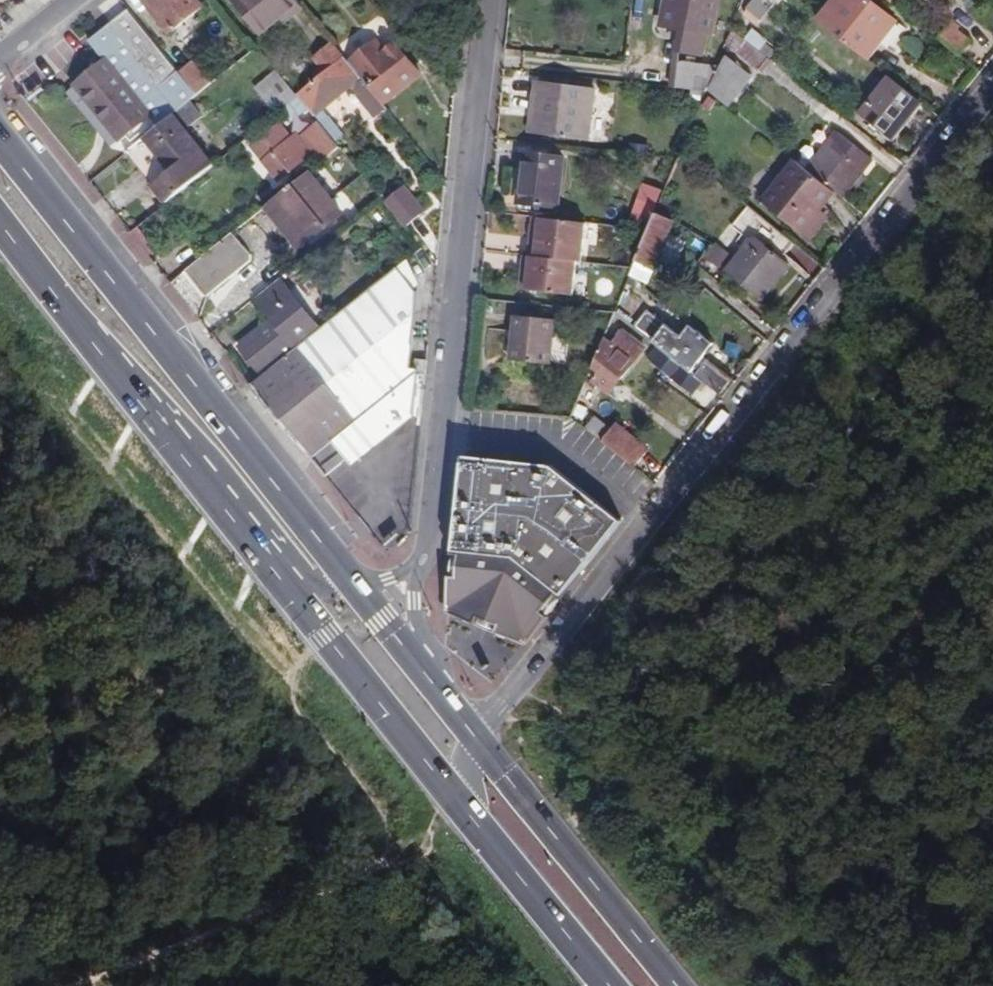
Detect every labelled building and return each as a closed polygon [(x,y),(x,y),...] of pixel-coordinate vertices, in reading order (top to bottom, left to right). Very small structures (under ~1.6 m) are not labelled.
[(198,0),(147,0),(173,32),(204,7),(198,0)] [(299,0),(239,0),(264,31),(301,3),(299,0)] [(672,28),(681,29),(677,49),(681,49),(699,53),(703,35),(711,36),(719,0),(670,0),(665,27),(672,28)] [(745,12),(751,16),(755,13),(763,18),(778,0),(755,0),(745,12)] [(866,57),(894,22),(866,0),(833,0),(818,19),(866,57)] [(159,126),(188,103),(198,94),(182,74),(128,7),(91,37),(106,58),(75,82),(121,141),(152,117),(159,126)] [(940,41),(962,58),(972,43),(951,26),(940,41)] [(672,28),(666,87),(676,88),(679,64),(681,49),(677,49),(681,29),(672,28)] [(757,70),(767,58),(731,29),(725,45),(757,70)] [(319,53),(330,67),(344,55),(333,41),(319,53)] [(369,44),(349,61),(382,102),(419,72),(394,41),(382,51),(378,54),(369,44)] [(373,41),(369,44),(378,54),(382,51),(373,41)] [(377,116),(387,108),(382,102),(349,61),(344,55),(330,67),(298,94),(300,97),(319,121),(338,144),(347,137),(332,118),(330,119),(323,110),(356,84),(363,92),(360,95),(377,116)] [(715,69),(707,89),(727,105),(749,77),(725,58),(718,72),(715,69)] [(182,74),(198,94),(216,79),(209,72),(206,74),(196,63),(182,74)] [(676,88),(706,92),(707,89),(715,69),(679,64),(676,88)] [(256,90),(276,115),(300,97),(298,94),(279,71),(256,90)] [(894,142),(924,103),(890,77),(860,116),(894,142)] [(542,86),(541,104),(545,104),(542,138),(588,143),(594,92),(542,86)] [(126,153),(167,204),(213,166),(184,130),(200,118),(188,103),(159,126),(126,153)] [(545,104),(541,104),(537,137),(542,138),(545,104)] [(323,160),(340,146),(338,144),(319,121),(302,134),(323,160)] [(273,139),(269,133),(256,144),(268,160),(265,163),(279,180),(296,167),(295,165),(303,159),(282,132),(273,139)] [(834,191),(840,197),(871,158),(837,132),(808,170),(834,191)] [(526,155),(522,203),(560,208),(566,158),(526,155)] [(808,170),(796,161),(783,177),(789,181),(768,206),(802,233),(818,212),(834,191),(808,170)] [(307,173),(270,203),(299,240),(319,224),(323,229),(341,214),(307,173)] [(789,181),(783,177),(763,202),(768,206),(789,181)] [(385,203),(407,229),(431,209),(410,183),(385,203)] [(632,225),(649,230),(662,192),(646,186),(632,225)] [(827,219),(818,212),(802,233),(811,240),(827,219)] [(655,270),(676,222),(657,214),(638,263),(655,270)] [(584,259),(588,223),(540,218),(538,237),(536,237),(534,254),(524,253),(522,269),(524,269),(522,288),(573,293),(577,259),(584,259)] [(233,234),(186,272),(207,298),(254,260),(233,234)] [(761,301),(789,266),(755,239),(727,275),(761,301)] [(253,386),(313,460),(334,442),(354,466),(413,417),(416,359),(409,364),(414,291),(397,270),(330,323),(321,330),(263,377),(253,386)] [(266,309),(289,291),(280,279),(256,299),(266,309)] [(321,330),(330,323),(298,283),(289,291),(321,330)] [(659,347),(659,348),(666,354),(672,346),(666,341),(676,327),(687,336),(700,321),(688,311),(682,319),(639,286),(618,313),(624,318),(659,347)] [(238,347),(263,377),(321,330),(289,291),(266,309),(273,319),(238,347)] [(619,326),(624,318),(618,313),(616,312),(612,322),(619,326)] [(511,359),(548,363),(553,319),(516,314),(511,359)] [(604,342),(589,375),(593,378),(587,386),(593,390),(598,384),(615,397),(624,386),(618,382),(643,349),(621,332),(609,346),(604,342)] [(698,398),(708,387),(666,354),(659,348),(650,360),(698,398)] [(602,444),(634,470),(648,452),(615,427),(602,444)] [(528,644),(622,525),(553,471),(462,458),(446,610),(528,644)]
